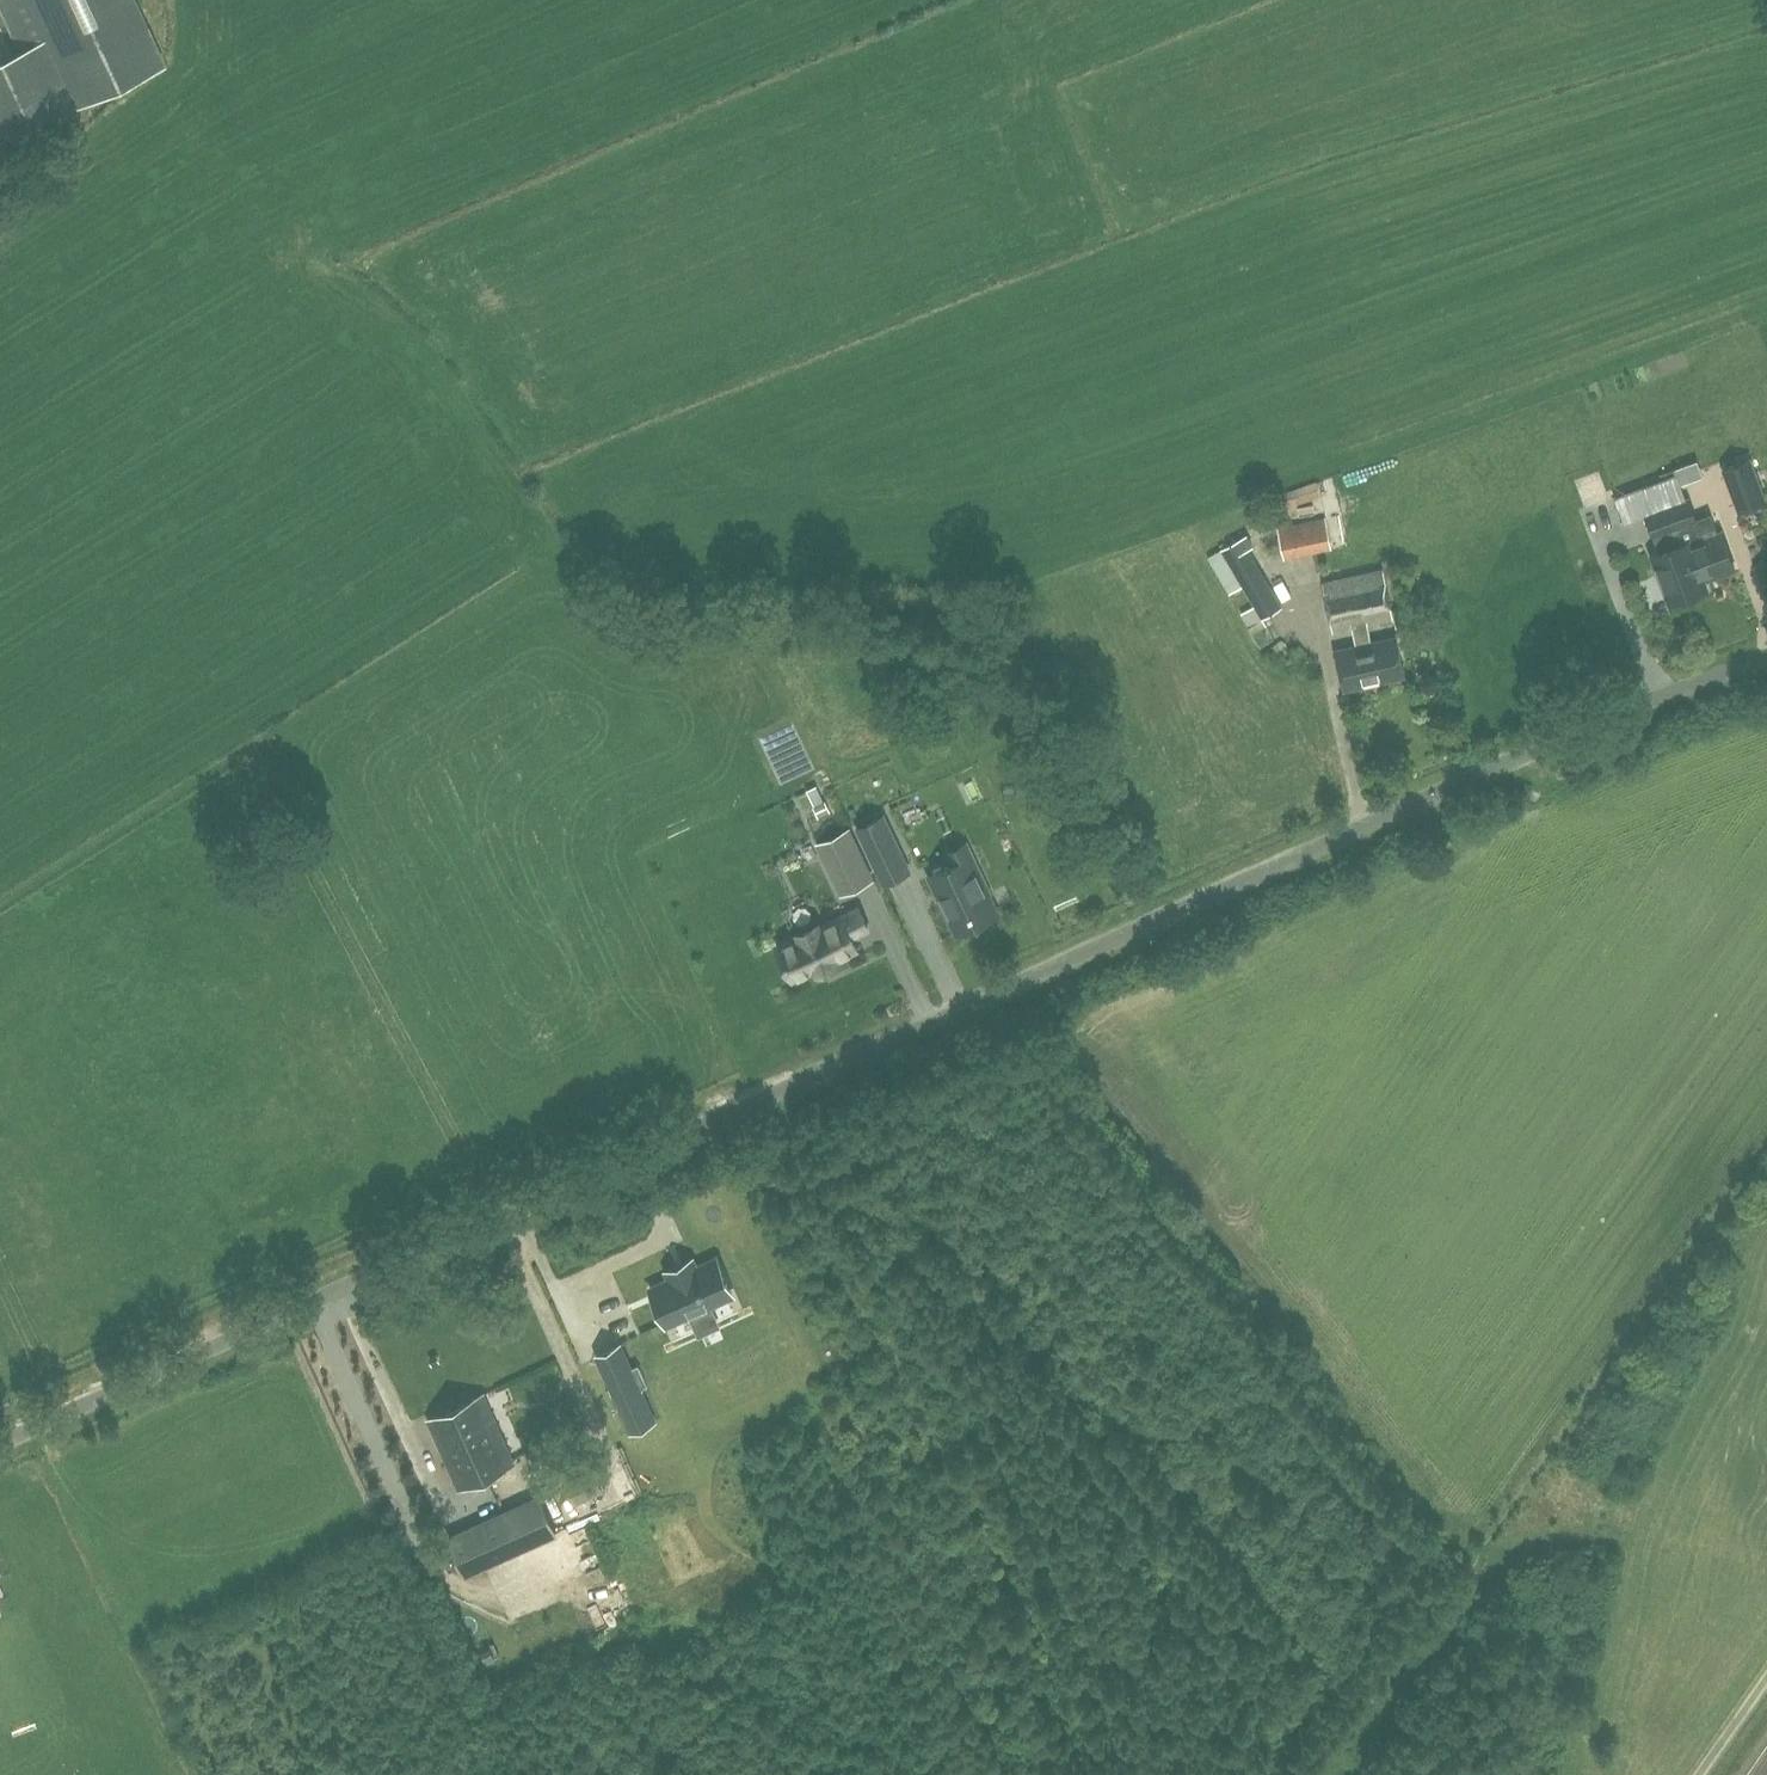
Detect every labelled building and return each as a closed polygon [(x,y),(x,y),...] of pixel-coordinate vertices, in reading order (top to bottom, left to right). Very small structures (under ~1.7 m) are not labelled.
[(76,109),(74,106),(163,65),(133,0),(0,0),(0,7),(21,53),(0,63),(0,144),(76,109)] [(1766,501),(1766,497),(1751,457),(1721,469),(1739,512),(1766,501)] [(1687,497),(1680,479),(1678,473),(1625,492),(1623,493),(1633,519),(1646,514),(1654,536),(1657,535),(1662,550),(1652,553),(1670,601),(1706,588),(1702,578),(1735,566),(1722,532),(1719,533),(1711,513),(1697,519),(1689,496),(1687,497)] [(1285,558),(1333,547),(1326,516),(1278,527),(1285,558)] [(1285,606),(1253,555),(1256,553),(1246,536),(1207,557),(1228,595),(1243,585),(1254,604),(1240,612),(1252,633),(1268,624),(1264,618),(1285,606)] [(1372,643),(1368,625),(1395,619),(1393,612),(1384,569),(1322,583),(1333,633),(1353,628),(1357,646),(1337,651),(1345,688),(1405,674),(1397,637),(1372,643)] [(855,827),(873,866),(904,851),(885,813),(855,827)] [(849,828),(818,843),(830,868),(860,853),(849,828)] [(999,913),(998,912),(995,913),(986,895),(989,894),(991,893),(975,860),(955,870),(953,865),(929,876),(957,934),(999,913)] [(817,973),(837,964),(835,960),(858,949),(852,936),(869,928),(860,908),(820,927),(818,923),(798,932),(800,936),(778,947),(793,979),(815,969),(817,973)] [(736,1297),(717,1255),(698,1263),(695,1256),(663,1271),(666,1278),(647,1287),(667,1329),(736,1297)] [(514,1289),(506,1292),(510,1303),(519,1300),(514,1289)] [(617,1376),(592,1387),(609,1423),(634,1412),(617,1376)] [(460,1487),(514,1463),(483,1394),(429,1418),(460,1487)] [(518,1493),(531,1487),(522,1468),(509,1475),(518,1493)] [(602,1491),(595,1476),(570,1488),(577,1503),(602,1491)] [(557,1532),(540,1494),(466,1527),(483,1565),(557,1532)] [(725,1536),(734,1530),(720,1509),(711,1515),(725,1536)]
